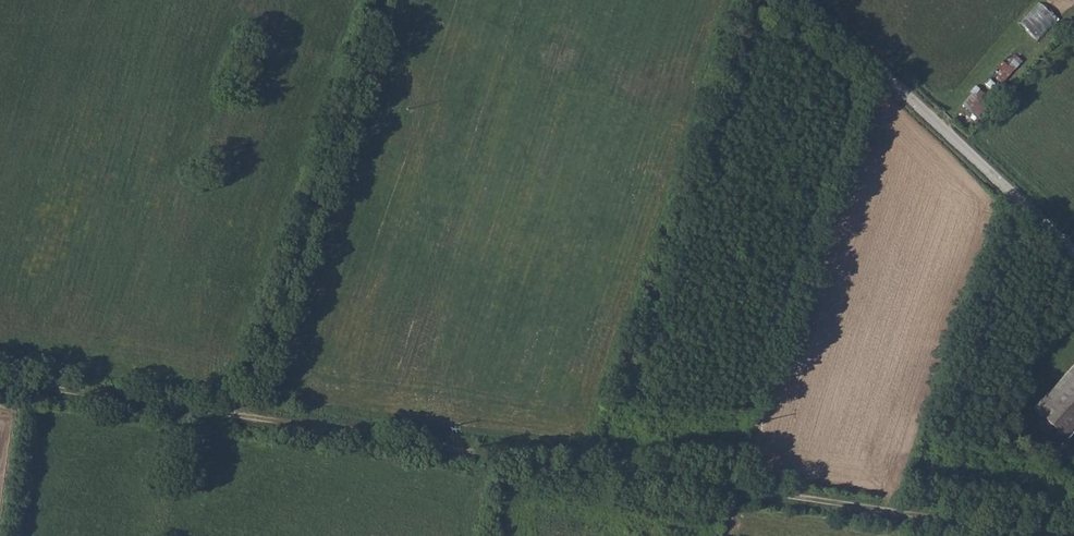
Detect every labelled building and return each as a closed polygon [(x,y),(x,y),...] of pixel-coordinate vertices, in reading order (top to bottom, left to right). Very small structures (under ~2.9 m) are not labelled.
[(1041,2),(1020,21),(1036,39),(1057,19),(1041,2)] [(1002,82),(1022,62),(1012,52),(991,72),(1002,82)] [(1061,440),(1073,427),(1073,428),(1073,359),(1027,407),(1061,440)]
